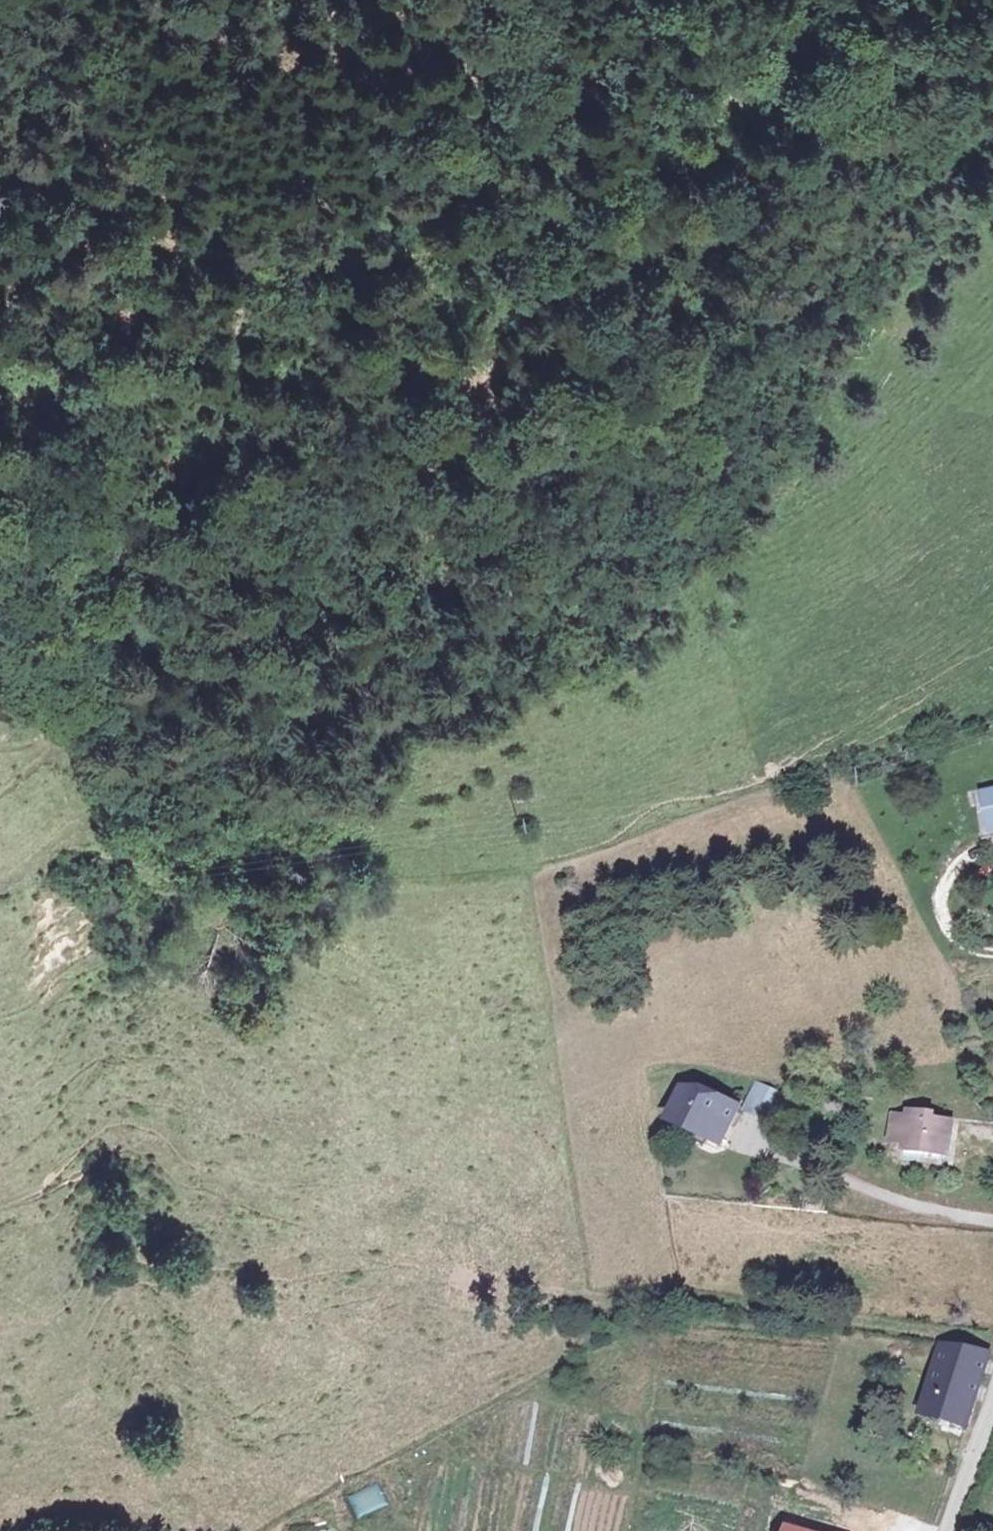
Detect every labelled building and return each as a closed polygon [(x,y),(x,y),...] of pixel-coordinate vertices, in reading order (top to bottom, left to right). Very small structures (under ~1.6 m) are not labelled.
[(782,1100),(755,1088),(744,1113),(771,1125),(782,1100)] [(698,1100),(682,1093),(669,1122),(721,1145),(734,1116),(717,1108),(720,1102),(701,1094),(698,1100)] [(938,1112),(911,1109),(911,1115),(896,1114),(894,1139),(907,1142),(907,1148),(945,1152),(948,1120),(937,1119),(938,1112)] [(987,1357),(940,1347),(923,1418),(970,1429),(987,1357)] [(357,1517),(387,1505),(379,1484),(349,1496),(357,1517)]
